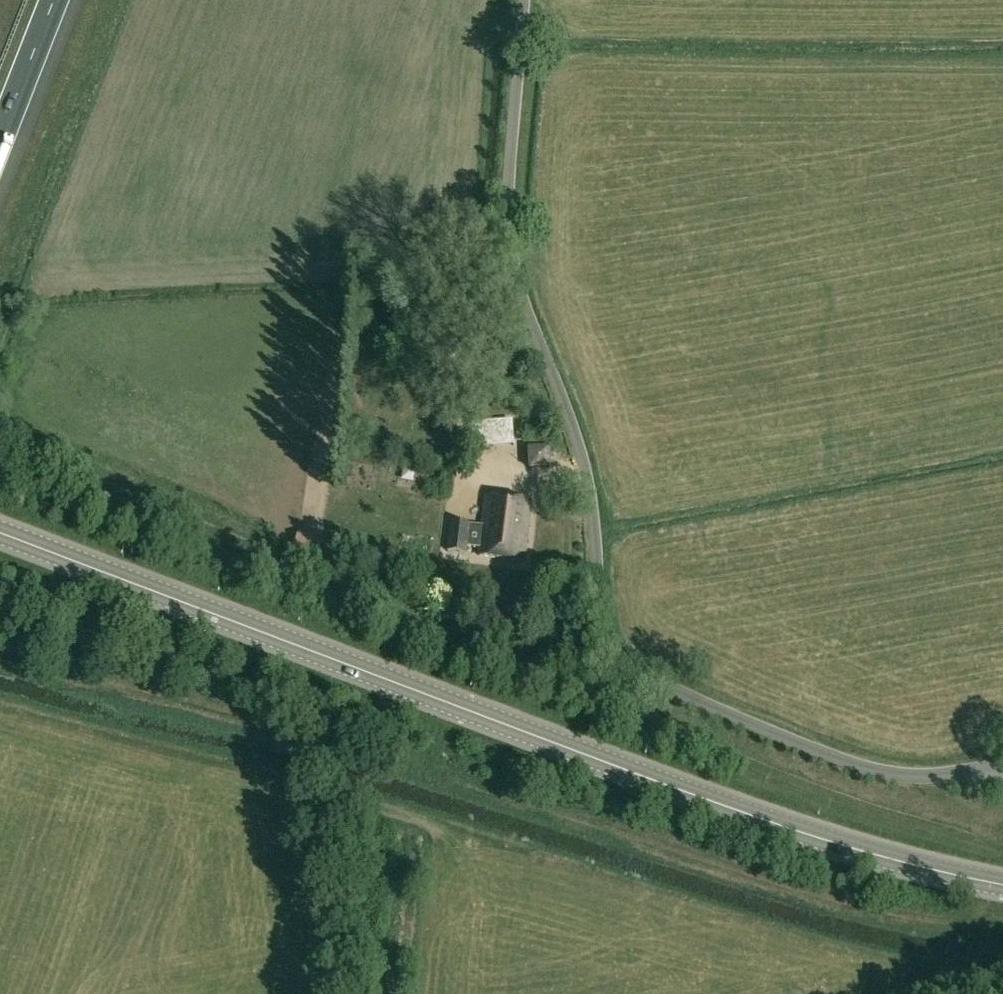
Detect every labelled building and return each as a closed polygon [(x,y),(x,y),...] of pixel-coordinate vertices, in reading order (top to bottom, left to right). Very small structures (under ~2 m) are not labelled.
[(528,471),(550,470),(550,449),(547,449),(546,433),(528,434),(529,449),(528,449),(528,471)] [(476,549),(475,556),(522,562),(530,504),(483,497),(479,526),(470,525),(451,523),(446,553),(466,555),(467,548),(476,549)]
